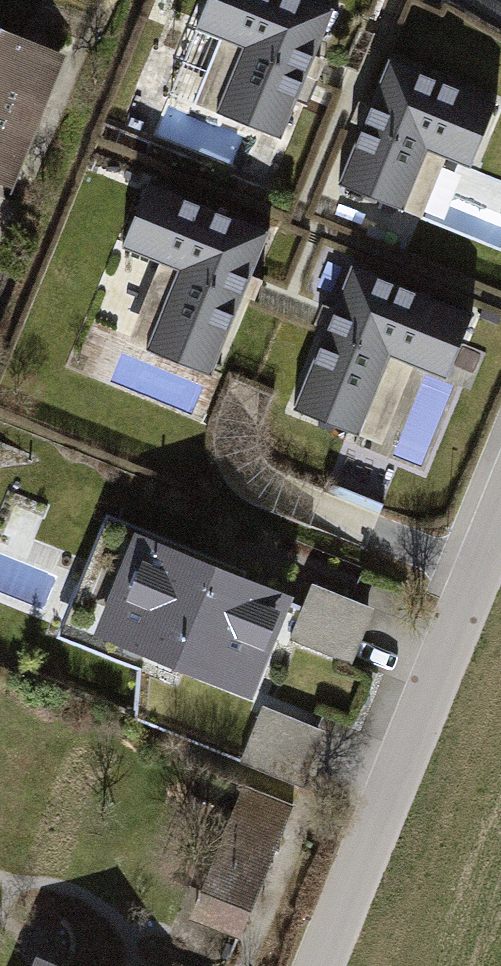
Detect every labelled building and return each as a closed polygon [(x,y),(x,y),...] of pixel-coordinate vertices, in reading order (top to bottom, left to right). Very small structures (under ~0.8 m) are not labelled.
[(312,0),(207,0),(195,29),(242,48),(216,113),(280,139),(333,8),(312,0)] [(13,152),(15,146),(17,148),(54,59),(0,36),(0,146),(13,152)] [(495,102),(388,59),(337,183),(403,210),(427,150),(469,167),(495,102)] [(269,231),(147,182),(121,248),(177,270),(145,349),(211,375),(269,231)] [(445,379),(472,314),(351,264),(292,408),(358,435),(390,356),(445,379)] [(243,689),(281,598),(110,529),(89,581),(102,587),(83,633),(179,672),(182,664),(243,689)] [(367,605),(311,583),(289,639),(345,661),(367,605)] [(318,727),(262,705),(239,763),(295,784),(318,727)] [(244,786),(194,914),(242,933),(292,804),(244,786)]
